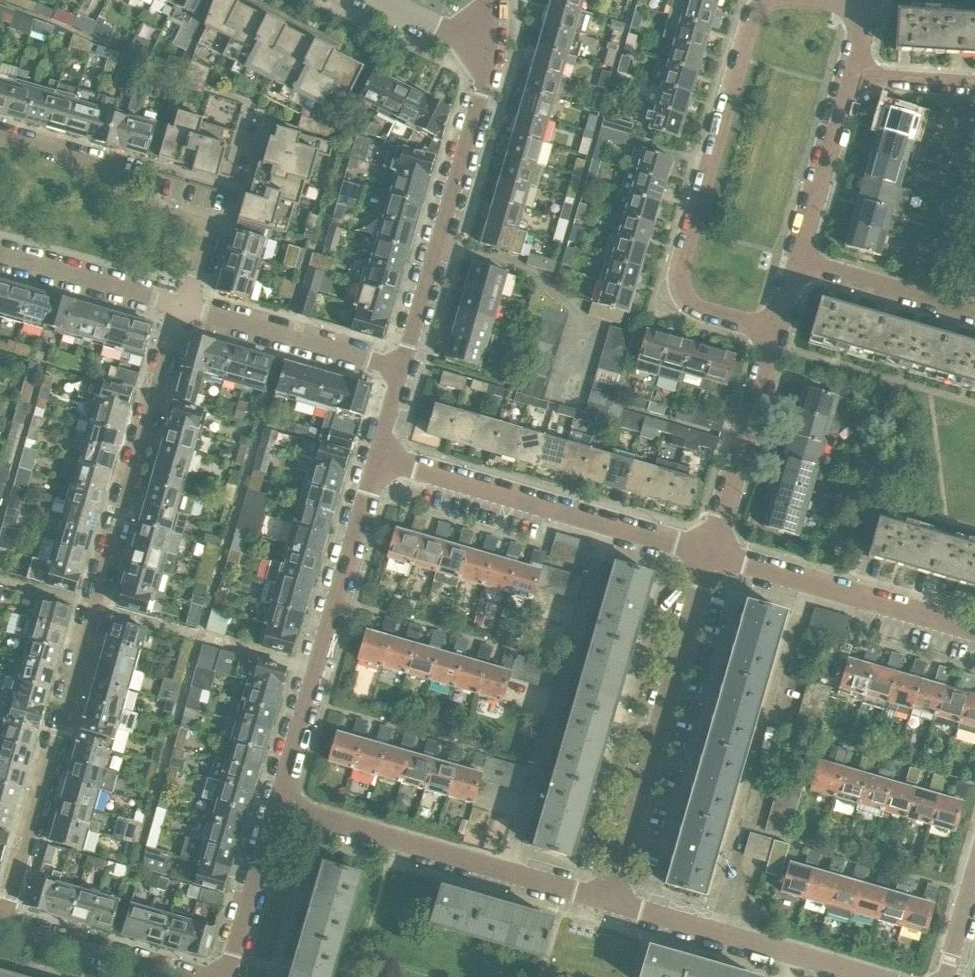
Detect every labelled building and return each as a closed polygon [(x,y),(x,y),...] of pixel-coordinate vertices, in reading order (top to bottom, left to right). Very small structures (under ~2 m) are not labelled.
[(35,4),(27,0),(4,0),(12,3),(32,11),(35,4)] [(168,16),(176,0),(154,0),(165,6),(162,13),(168,16)] [(167,19),(181,26),(172,43),(186,51),(200,22),(204,13),(203,12),(196,9),(201,0),(176,0),(168,16),(167,19)] [(291,110),(317,124),(315,133),(328,137),(331,131),(363,66),(342,55),(347,45),(259,0),(254,0),(252,3),(247,0),(239,0),(238,2),(235,0),(214,0),(213,1),(204,26),(206,28),(196,48),(191,60),(181,86),(199,92),(199,91),(206,68),(291,110)] [(551,2),(580,10),(583,0),(551,0),(551,2)] [(636,6),(645,9),(647,0),(638,0),(636,6)] [(669,15),(681,18),(681,19),(710,27),(716,6),(697,0),(674,0),(669,15)] [(551,2),(544,24),(573,33),(579,34),(585,35),(592,14),(580,10),(551,2)] [(33,12),(48,17),(51,9),(36,4),(33,12)] [(949,54),(960,54),(963,9),(934,7),(933,7),(927,7),(898,5),(895,50),(900,50),(910,51),(923,52),(923,53),(924,53),(931,53),(932,53),(933,53),(949,54)] [(11,23),(15,12),(0,7),(0,19),(11,23)] [(51,19),(67,25),(71,27),(71,25),(76,16),(55,8),(51,19)] [(963,9),(960,54),(971,55),(974,55),(974,10),(963,9)] [(15,12),(11,23),(10,28),(29,35),(30,30),(34,20),(15,12)] [(635,12),(630,28),(638,30),(643,14),(635,12)] [(76,16),(71,25),(89,34),(95,22),(78,13),(76,16)] [(669,15),(663,37),(675,40),(674,41),(704,49),(710,27),(681,19),(681,18),(669,15)] [(98,18),(91,34),(108,41),(113,30),(103,25),(104,21),(98,18)] [(30,30),(50,37),(52,26),(34,20),(30,30)] [(544,24),(538,46),(575,57),(577,57),(581,43),(577,42),(579,34),(573,33),(544,24)] [(52,26),(50,37),(61,41),(64,31),(54,27),(52,26)] [(610,43),(618,46),(623,29),(615,27),(610,43)] [(628,34),(624,50),(632,53),(637,36),(628,34)] [(72,35),(70,44),(69,46),(81,50),(84,40),(72,35)] [(150,44),(149,43),(135,37),(130,48),(144,55),(150,44)] [(674,41),(668,62),(698,70),(704,49),(674,41)] [(618,46),(610,43),(608,42),(606,48),(608,49),(617,52),(618,46)] [(94,55),(105,59),(108,49),(98,45),(94,55)] [(538,46),(532,68),(561,76),(564,64),(573,66),(575,57),(538,46)] [(604,65),(612,68),(617,52),(608,49),(604,65)] [(109,50),(106,60),(104,71),(112,73),(118,54),(109,50)] [(167,63),(178,68),(181,60),(170,55),(167,63)] [(622,55),(617,72),(626,74),(630,58),(622,55)] [(668,62),(662,84),(691,92),(698,70),(668,62)] [(525,90),(554,98),(560,100),(566,78),(561,76),(532,68),(525,90)] [(25,119),(26,121),(35,87),(25,84),(28,73),(18,70),(15,81),(6,114),(13,116),(14,119),(22,121),(25,119)] [(357,102),(376,112),(391,81),(385,78),(385,76),(377,72),(374,72),(373,71),(357,102)] [(597,87),(606,90),(610,73),(602,71),(597,87)] [(6,114),(15,81),(0,77),(0,112),(6,114)] [(616,77),(611,94),(619,96),(624,80),(616,77)] [(376,112),(395,121),(411,89),(409,90),(408,87),(400,84),(398,84),(391,81),(376,112)] [(39,123),(46,125),(58,85),(50,82),(47,90),(35,87),(26,121),(28,120),(29,123),(37,125),(39,123)] [(66,133),(79,88),(58,82),(58,85),(46,125),(53,127),(54,130),(63,132),(65,131),(66,133)] [(119,146),(126,148),(135,115),(143,87),(135,84),(127,113),(115,110),(106,145),(117,148),(119,146)] [(662,84),(656,105),(685,114),(691,92),(662,84)] [(79,135),(86,137),(98,94),(79,88),(66,133),(68,132),(69,134),(77,137),(79,135)] [(395,121),(415,131),(431,99),(430,98),(430,100),(422,96),(422,94),(414,90),(412,91),(411,89),(395,121)] [(525,90),(519,112),(548,120),(554,98),(525,90)] [(591,109),(599,112),(604,96),(596,93),(591,109)] [(94,141),(106,145),(115,110),(118,100),(98,94),(86,137),(93,139),(94,141)] [(431,99),(415,131),(425,136),(434,138),(441,140),(449,113),(447,112),(449,108),(438,102),(435,103),(430,100),(431,99)] [(685,114),(656,105),(649,129),(678,137),(685,114)] [(885,106),(878,129),(913,139),(920,116),(885,106)] [(168,125),(159,157),(159,158),(193,167),(192,171),(217,178),(226,146),(230,147),(235,131),(202,122),(203,118),(178,111),(173,127),(168,125)] [(519,112),(513,134),(542,142),(548,120),(519,112)] [(135,115),(126,148),(134,150),(135,153),(143,155),(146,154),(152,137),(156,121),(149,119),(135,115)] [(585,131),(593,134),(598,117),(589,115),(585,131)] [(605,116),(602,127),(630,135),(633,124),(605,116)] [(147,153),(149,154),(159,157),(168,125),(168,124),(156,121),(152,137),(146,154),(147,154),(147,153)] [(357,131),(365,134),(370,125),(362,121),(357,131)] [(373,136),(376,137),(381,127),(371,122),(370,125),(365,134),(373,136)] [(270,137),(263,162),(290,170),(288,177),(305,182),(309,183),(317,153),(329,157),(332,147),(329,142),(276,127),(276,128),(277,129),(274,138),(270,137)] [(630,135),(602,127),(598,138),(607,140),(627,146),(630,135)] [(878,129),(871,152),(906,162),(913,139),(878,129)] [(963,154),(974,157),(974,156),(974,132),(970,130),(963,154)] [(535,164),(543,166),(546,167),(552,145),(542,142),(513,134),(506,156),(535,164)] [(355,135),(349,158),(358,160),(363,162),(369,140),(355,135)] [(399,137),(396,147),(399,148),(405,150),(409,141),(399,137)] [(425,155),(436,158),(441,140),(434,138),(431,145),(430,144),(425,155)] [(578,153),(587,155),(591,140),(583,138),(578,153)] [(598,138),(588,175),(596,177),(607,140),(598,138)] [(405,150),(399,148),(396,147),(390,146),(383,168),(393,171),(427,181),(430,172),(433,171),(435,162),(434,160),(434,159),(436,159),(436,158),(425,155),(405,150)] [(643,149),(636,172),(666,181),(672,158),(643,149)] [(871,152),(865,176),(899,186),(906,162),(871,152)] [(500,178),(529,186),(536,189),(543,166),(535,164),(506,156),(500,178)] [(358,160),(349,158),(347,167),(356,169),(358,160)] [(577,159),(572,175),(581,177),(585,161),(577,159)] [(290,170),(263,162),(259,161),(249,195),(245,194),(238,219),(286,233),(294,204),(298,205),(305,182),(288,177),(290,170)] [(621,191),(630,194),(659,202),(666,181),(636,172),(627,169),(621,191)] [(393,171),(386,193),(422,203),(421,202),(422,201),(424,200),(426,192),(425,190),(427,181),(393,171)] [(572,175),(566,197),(574,199),(578,184),(580,178),(581,177),(572,175)] [(865,176),(858,199),(892,209),(899,186),(865,176)] [(500,178),(494,200),(523,208),(529,186),(500,178)] [(345,206),(346,206),(355,209),(356,209),(363,186),(343,181),(339,195),(337,203),(345,206)] [(586,181),(581,197),(590,200),(594,184),(586,181)] [(952,190),(949,200),(961,204),(964,193),(952,190)] [(386,193),(380,216),(414,226),(417,217),(419,216),(422,208),(420,206),(421,205),(423,204),(422,203),(386,193)] [(630,194),(624,216),(653,224),(659,202),(630,194)] [(858,199),(851,222),(886,231),(892,209),(858,199)] [(494,200),(487,222),(516,231),(517,229),(523,208),(494,200)] [(961,204),(949,200),(947,211),(958,214),(961,204)] [(564,202),(559,219),(568,221),(572,205),(564,202)] [(346,206),(345,206),(337,203),(333,217),(343,220),(346,206)] [(579,203),(575,219),(583,222),(588,206),(579,203)] [(319,216),(310,213),(303,238),(312,241),(319,216)] [(380,216),(373,238),(410,249),(408,247),(409,246),(411,245),(413,237),(412,235),(414,226),(380,216)] [(613,225),(610,236),(647,247),(653,224),(624,216),(621,227),(613,225)] [(229,249),(228,250),(262,260),(270,230),(238,219),(233,238),(230,239),(228,247),(229,249)] [(559,219),(553,241),(562,243),(566,228),(568,222),(568,221),(559,219)] [(487,222),(481,243),(510,252),(521,255),(524,243),(527,232),(517,229),(516,231),(487,222)] [(886,231),(851,222),(844,246),(879,255),(886,231)] [(573,225),(568,241),(577,244),(582,228),(573,225)] [(330,226),(325,241),(338,245),(342,229),(330,226)] [(610,236),(604,258),(640,268),(647,247),(610,236)] [(939,236),(936,246),(948,249),(951,240),(950,239),(939,236)] [(373,238),(367,261),(401,271),(404,262),(406,261),(409,253),(407,250),(410,249),(373,238)] [(282,266),(295,269),(301,249),(288,245),(282,266)] [(566,247),(562,264),(570,266),(575,250),(566,247)] [(225,264),(223,271),(256,280),(262,260),(228,250),(228,252),(226,253),(224,262),(225,264)] [(320,271),(324,257),(312,254),(308,268),(320,271)] [(529,254),(528,257),(526,265),(553,273),(556,262),(529,254)] [(606,258),(599,280),(605,282),(634,290),(640,268),(606,258)] [(367,261),(360,283),(397,294),(396,291),(398,290),(400,282),(399,280),(401,271),(367,261)] [(473,262),(466,285),(500,295),(507,272),(473,262)] [(308,268),(302,291),(316,295),(322,272),(320,271),(308,268)] [(256,280),(223,271),(221,278),(219,279),(216,287),(218,289),(217,291),(250,301),(256,280)] [(3,318),(12,283),(11,284),(9,282),(1,279),(0,280),(0,317),(3,318)] [(281,280),(279,287),(277,295),(291,298),(295,284),(281,280)] [(605,282),(599,304),(624,311),(628,312),(634,290),(605,282)] [(3,318),(22,323),(32,290),(25,288),(24,286),(16,284),(14,285),(13,283),(12,283),(3,318)] [(358,292),(354,306),(388,316),(391,307),(393,306),(396,297),(394,295),(395,294),(397,294),(360,283),(358,292)] [(535,284),(529,304),(540,307),(540,305),(545,307),(560,312),(562,306),(535,284)] [(466,285),(459,309),(494,319),(500,295),(466,285)] [(22,323),(42,329),(53,295),(52,294),(52,295),(50,296),(49,294),(41,291),(39,293),(32,290),(22,323)] [(295,314),(309,318),(316,295),(302,291),(295,314)] [(42,329),(62,335),(72,302),(65,300),(64,298),(56,295),(53,297),(53,296),(53,295),(42,329)] [(871,361),(883,317),(873,314),(858,310),(858,309),(857,309),(856,308),(849,306),(848,306),(848,307),(840,305),(835,303),(826,301),(821,299),(808,343),(837,351),(843,353),(844,353),(871,361)] [(62,335),(81,340),(91,308),(85,306),(84,303),(76,301),(74,303),(73,301),(73,300),(72,300),(72,302),(62,335)] [(624,311),(599,304),(592,302),(588,315),(620,324),(624,311)] [(527,313),(542,317),(545,307),(540,305),(540,307),(529,304),(527,313)] [(388,316),(354,306),(347,329),(382,339),(383,337),(385,335),(387,327),(386,325),(388,316)] [(545,307),(542,317),(565,324),(568,314),(560,312),(545,307)] [(81,340),(103,346),(113,312),(111,313),(110,311),(102,308),(99,310),(91,308),(81,340)] [(494,319),(459,309),(446,356),(445,356),(445,357),(480,367),(494,319)] [(103,346),(123,352),(132,319),(126,317),(124,315),(116,313),(114,314),(113,312),(103,346)] [(542,317),(539,328),(562,335),(565,324),(542,317)] [(933,379),(945,335),(936,332),(920,328),(921,327),(920,327),(919,327),(911,324),(910,324),(910,325),(894,320),(883,317),(871,361),(899,369),(906,371),(933,379)] [(132,319),(123,352),(144,357),(153,325),(151,324),(150,322),(142,320),(139,321),(132,319)] [(610,326),(607,336),(630,343),(633,332),(610,326)] [(538,331),(536,339),(559,346),(562,335),(539,328),(538,331)] [(657,376),(660,366),(668,336),(646,330),(635,369),(657,376)] [(192,334),(182,369),(202,374),(212,342),(213,340),(192,334)] [(945,335),(933,379),(961,387),(968,389),(969,389),(974,391),(974,343),(973,342),(973,343),(957,338),(945,335)] [(607,336),(604,347),(627,354),(630,343),(607,336)] [(660,366),(657,376),(680,382),(691,343),(668,336),(660,366)] [(536,339),(533,350),(556,357),(559,346),(536,339)] [(6,351),(13,353),(16,343),(9,341),(6,351)] [(218,344),(212,342),(202,374),(222,380),(232,346),(230,347),(229,345),(220,342),(218,344)] [(16,343),(13,353),(20,355),(28,357),(29,356),(31,348),(31,347),(23,345),(16,343)] [(712,349),(691,343),(680,382),(701,388),(712,349)] [(233,348),(232,346),(222,380),(242,386),(252,353),(245,351),(244,349),(235,347),(233,348)] [(604,347),(601,358),(624,364),(627,354),(604,347)] [(701,388),(713,391),(717,388),(718,383),(727,385),(735,356),(712,349),(701,388)] [(46,362),(54,364),(57,353),(49,350),(46,362)] [(533,350),(530,361),(553,368),(556,357),(533,350)] [(258,355),(252,353),(242,386),(263,392),(269,371),(273,359),(270,358),(269,356),(261,354),(258,355)] [(66,368),(73,370),(76,359),(69,357),(66,368)] [(601,358),(597,369),(620,375),(624,364),(601,358)] [(76,359),(73,370),(80,372),(83,361),(76,359)] [(30,361),(24,381),(34,384),(40,364),(30,361)] [(530,361),(526,372),(550,378),(553,368),(530,361)] [(274,395),(295,401),(304,369),(298,367),(296,364),(288,362),(286,363),(284,362),(274,395)] [(114,382),(118,369),(111,367),(107,380),(114,382)] [(118,369),(114,382),(135,387),(139,373),(118,368),(118,369)] [(202,374),(182,369),(174,398),(194,404),(197,394),(202,374)] [(295,401),(315,407),(325,373),(323,374),(322,372),(314,369),(312,371),(304,369),(295,401)] [(597,369),(594,380),(617,386),(620,375),(597,369)] [(467,377),(443,371),(440,384),(463,390),(467,377)] [(315,407),(327,410),(328,408),(337,410),(346,378),(345,378),(344,380),(338,378),(337,376),(328,373),(326,375),(325,372),(325,373),(315,407)] [(525,378),(524,382),(547,388),(550,378),(526,372),(525,378)] [(506,373),(503,382),(522,388),(524,382),(525,378),(506,373)] [(44,375),(41,387),(50,389),(53,378),(44,375)] [(81,388),(78,397),(87,400),(126,411),(128,404),(131,403),(133,395),(132,393),(132,392),(132,390),(100,381),(84,377),(81,388)] [(346,378),(337,410),(362,417),(371,385),(346,378)] [(471,388),(487,392),(489,384),(473,379),(471,388)] [(594,380),(591,390),(614,397),(617,386),(594,380)] [(24,381),(17,402),(28,405),(34,384),(24,381)] [(524,382),(522,388),(520,393),(532,397),(543,400),(547,388),(524,382)] [(489,384),(487,392),(503,397),(505,388),(489,384)] [(50,389),(41,387),(38,398),(46,401),(50,389)] [(804,387),(797,411),(840,423),(846,400),(804,387)] [(591,390),(588,401),(611,407),(613,400),(614,397),(591,390)] [(514,401),(530,406),(532,397),(520,393),(517,392),(514,401)] [(852,404),(872,410),(875,399),(855,393),(852,404)] [(194,404),(200,406),(203,396),(197,394),(194,404)] [(532,397),(530,406),(546,410),(548,402),(543,400),(532,397)] [(631,405),(647,410),(650,401),(634,397),(631,405)] [(91,409),(87,422),(122,432),(121,430),(123,428),(126,420),(124,418),(126,411),(87,400),(85,407),(91,409)] [(620,422),(624,409),(625,404),(613,400),(611,407),(608,419),(598,416),(596,425),(612,429),(614,420),(620,422)] [(611,407),(588,401),(585,412),(598,416),(608,419),(611,407)] [(650,401),(647,410),(663,415),(666,406),(650,401)] [(17,402),(11,422),(22,425),(28,405),(17,402)] [(170,416),(169,423),(201,432),(207,412),(174,402),(174,405),(171,406),(169,414),(170,416)] [(227,413),(234,415),(237,404),(230,402),(227,413)] [(237,404),(234,415),(234,416),(244,419),(247,407),(237,404)] [(427,433),(450,440),(458,411),(435,404),(432,416),(431,415),(430,420),(427,433)] [(576,409),(560,405),(557,413),(574,418),(576,409)] [(328,408),(327,410),(318,440),(352,450),(362,417),(337,410),(328,408)] [(619,425),(639,431),(644,415),(624,409),(620,422),(619,425)] [(675,418),(691,423),(694,414),(677,409),(675,418)] [(450,440),(471,446),(479,417),(458,411),(450,440)] [(579,420),(596,425),(598,416),(585,412),(582,411),(579,420)] [(694,414),(691,423),(719,431),(719,432),(721,432),(721,430),(720,430),(723,421),(724,421),(724,419),(723,419),(694,411),(694,414)] [(790,434),(825,443),(827,435),(836,437),(840,423),(797,411),(790,434)] [(33,415),(30,427),(38,430),(41,418),(33,415)] [(655,428),(663,430),(666,422),(644,415),(639,431),(638,434),(652,438),(655,428)] [(471,446),(493,452),(501,423),(479,417),(471,446)] [(277,428),(287,431),(289,421),(280,419),(279,422),(267,419),(265,424),(278,428),(277,428)] [(289,421),(287,431),(307,436),(309,427),(289,421)] [(9,430),(6,442),(16,445),(20,433),(22,425),(11,422),(9,430)] [(75,439),(81,441),(115,451),(117,444),(119,443),(122,435),(120,433),(122,432),(87,422),(84,433),(78,431),(75,439)] [(671,443),(684,447),(686,442),(689,429),(666,422),(663,430),(673,433),(671,443)] [(163,442),(162,442),(195,452),(201,432),(169,423),(166,430),(164,431),(162,440),(163,442)] [(493,452),(515,458),(523,429),(501,423),(493,452)] [(38,430),(30,427),(26,439),(35,441),(38,430)] [(265,428),(259,448),(271,452),(276,432),(265,428)] [(515,458),(537,465),(545,436),(523,429),(515,458)] [(686,442),(698,445),(714,450),(715,450),(716,449),(715,448),(718,439),(719,439),(719,437),(718,437),(689,429),(686,442)] [(567,442),(559,471),(581,478),(589,449),(588,448),(592,437),(570,431),(567,442)] [(790,434),(784,457),(818,467),(825,443),(790,434)] [(240,435),(238,444),(241,445),(247,447),(248,445),(250,438),(246,437),(240,435)] [(537,465),(559,471),(567,442),(545,436),(537,465)] [(303,439),(297,460),(298,461),(298,460),(344,473),(346,466),(348,465),(351,457),(349,455),(350,453),(349,453),(316,443),(303,439)] [(79,448),(76,461),(111,471),(110,470),(112,468),(114,460),(113,458),(115,451),(81,441),(79,448)] [(6,442),(0,462),(11,465),(16,445),(6,442)] [(159,456),(157,463),(189,473),(195,452),(162,442),(161,443),(162,445),(160,446),(158,454),(159,456)] [(686,442),(684,447),(697,450),(698,445),(686,442)] [(241,445),(235,463),(242,465),(245,454),(247,447),(241,445)] [(24,446),(18,467),(29,470),(32,471),(38,450),(24,446)] [(252,469),(264,473),(265,473),(271,452),(259,448),(254,464),(252,469)] [(581,478),(602,484),(610,455),(589,449),(581,478)] [(602,484),(623,490),(632,455),(612,449),(610,455),(602,484)] [(623,490),(645,496),(653,467),(639,463),(641,458),(632,455),(623,490)] [(784,457),(777,480),(811,490),(818,467),(784,457)] [(645,496),(668,503),(680,465),(657,458),(655,468),(653,467),(645,496)] [(298,460),(296,469),(309,473),(305,484),(339,494),(338,491),(341,491),(343,482),(341,481),(344,473),(298,460)] [(76,461),(70,481),(104,491),(106,484),(108,483),(110,475),(109,473),(111,472),(111,471),(76,461)] [(0,462),(0,484),(5,485),(11,465),(0,462)] [(152,482),(150,483),(184,492),(189,473),(157,463),(155,470),(153,471),(151,480),(152,482)] [(680,465),(668,503),(691,509),(694,496),(695,496),(696,492),(699,480),(688,477),(691,468),(680,465)] [(18,467),(12,488),(23,491),(29,470),(18,467)] [(247,488),(247,489),(259,492),(264,473),(252,469),(247,488)] [(871,470),(868,480),(880,484),(883,473),(871,470)] [(232,471),(228,483),(236,486),(240,474),(232,471)] [(777,480),(770,503),(805,513),(811,490),(777,480)] [(880,484),(868,480),(865,491),(876,495),(880,484)] [(70,481),(64,502),(99,512),(99,510),(101,508),(103,500),(102,498),(104,491),(70,481)] [(148,496),(146,503),(149,504),(178,513),(188,515),(190,516),(196,496),(184,492),(150,483),(151,485),(149,486),(146,494),(148,496)] [(221,503),(224,504),(231,506),(236,486),(228,483),(227,483),(221,503)] [(305,484),(299,504),(332,514),(334,506),(337,505),(339,497),(337,495),(339,494),(305,484)] [(12,488),(7,506),(17,509),(23,491),(12,488)] [(247,489),(241,509),(262,514),(268,495),(259,492),(247,489)] [(54,511),(52,519),(59,521),(92,531),(94,524),(97,523),(99,515),(98,513),(99,512),(64,502),(55,499),(51,511),(54,511)] [(140,522),(139,523),(181,535),(182,536),(188,515),(178,513),(149,504),(146,503),(144,510),(141,511),(139,520),(140,522)] [(805,513),(770,503),(764,526),(798,536),(805,513)] [(224,504),(219,524),(225,525),(226,523),(231,506),(224,504)] [(299,504),(294,524),(328,534),(326,532),(329,531),(331,523),(330,520),(332,514),(299,504)] [(7,506),(1,526),(14,530),(17,519),(15,519),(17,509),(7,506)] [(241,509),(236,529),(248,532),(259,536),(265,515),(262,514),(241,509)] [(930,575),(943,531),(916,523),(914,522),(908,521),(880,512),(868,556),(874,558),(882,561),(894,564),(894,565),(895,566),(898,567),(901,567),(903,568),(904,568),(904,567),(905,567),(920,572),(924,573),(930,575)] [(425,519),(415,516),(412,527),(422,530),(425,519)] [(858,517),(855,527),(867,531),(870,520),(858,517)] [(56,530),(53,541),(88,552),(87,550),(89,548),(92,540),(90,538),(92,531),(59,521),(52,519),(51,519),(48,527),(56,530)] [(449,525),(439,522),(436,534),(446,537),(449,525)] [(136,536),(134,543),(176,555),(181,535),(139,523),(140,525),(137,526),(135,534),(136,536)] [(294,524),(288,544),(320,553),(322,546),(325,545),(327,537),(326,535),(328,534),(294,524)] [(14,530),(1,526),(0,531),(0,548),(10,551),(16,530),(14,530)] [(867,531),(855,527),(848,551),(860,554),(867,531)] [(408,564),(411,565),(420,535),(396,528),(388,557),(409,563),(408,564)] [(230,548),(230,549),(242,553),(248,532),(236,529),(233,538),(230,548)] [(473,532),(463,529),(460,541),(470,544),(473,532)] [(970,539),(943,531),(930,575),(936,576),(942,578),(957,582),(956,583),(957,584),(960,584),(962,585),(966,586),(967,585),(974,587),(974,540),(970,539)] [(203,542),(208,543),(220,546),(222,538),(206,533),(203,542)] [(550,556),(562,560),(568,537),(557,533),(550,556)] [(420,535),(411,565),(412,565),(413,564),(432,570),(432,571),(435,571),(444,542),(446,537),(436,534),(434,540),(420,535)] [(497,539),(487,536),(483,548),(494,551),(497,539)] [(562,560),(574,563),(580,540),(568,537),(562,560)] [(580,540),(574,563),(585,567),(592,544),(580,540)] [(53,541),(48,562),(81,571),(83,564),(85,563),(88,555),(86,553),(88,552),(53,541)] [(435,571),(433,580),(456,588),(459,578),(468,549),(444,542),(435,571)] [(176,555),(134,543),(132,550),(130,551),(128,560),(129,562),(127,563),(169,575),(170,575),(176,555)] [(207,543),(201,563),(214,566),(220,546),(207,543)] [(521,546),(511,543),(507,555),(517,558),(521,546)] [(288,544),(282,564),(316,574),(315,572),(318,571),(320,563),(318,560),(320,553),(288,544)] [(230,550),(224,568),(233,571),(236,572),(242,553),(230,549),(230,550)] [(480,585),(483,586),(492,556),(468,549),(459,578),(459,579),(460,578),(480,584),(480,585)] [(544,553),(534,550),(531,561),(541,565),(544,553)] [(503,592),(507,593),(516,563),(492,556),(483,586),(484,585),(504,591),(503,592)] [(33,558),(27,578),(42,582),(75,592),(76,591),(76,590),(78,589),(80,580),(79,578),(81,571),(48,562),(33,558)] [(584,632),(631,645),(635,631),(636,629),(636,630),(636,629),(633,627),(635,622),(638,622),(639,619),(640,618),(641,614),(641,613),(640,613),(641,610),(642,606),(643,606),(644,606),(643,606),(644,601),(645,600),(644,600),(645,597),(642,595),(644,590),(647,590),(648,590),(647,589),(648,587),(651,575),(652,575),(652,573),(616,563),(605,560),(594,597),(584,632)] [(272,561),(266,582),(308,594),(311,587),(313,585),(316,577),(314,575),(316,574),(282,564),(272,561)] [(125,576),(123,583),(149,591),(155,593),(164,595),(169,575),(149,569),(127,563),(128,565),(126,566),(124,574),(125,576)] [(201,563),(196,583),(209,586),(214,566),(201,563)] [(516,563),(507,593),(507,592),(528,598),(527,599),(532,600),(533,597),(532,597),(540,570),(516,563)] [(535,588),(546,591),(552,567),(542,564),(535,588)] [(546,591),(556,593),(562,570),(552,567),(546,591)] [(224,569),(221,580),(229,582),(233,571),(224,568),(224,569)] [(556,593),(566,596),(572,573),(562,570),(556,593)] [(572,573),(566,596),(576,599),(583,576),(572,573)] [(266,582),(260,601),(305,614),(303,612),(306,611),(308,603),(307,601),(308,594),(266,582)] [(155,593),(123,583),(121,591),(119,592),(116,599),(118,602),(117,604),(149,613),(155,593)] [(196,583),(191,603),(203,607),(209,586),(196,583)] [(219,589),(212,610),(221,612),(223,603),(226,592),(219,589)] [(23,594),(17,614),(32,618),(65,628),(67,621),(69,620),(72,611),(70,609),(71,609),(71,607),(23,594)] [(392,602),(399,604),(402,597),(395,594),(392,602)] [(414,609),(416,602),(405,598),(403,606),(414,609)] [(257,622),(265,624),(297,634),(299,626),(302,625),(304,617),(302,615),(305,614),(260,601),(259,603),(263,604),(260,614),(259,614),(257,622)] [(728,672),(764,682),(775,647),(785,612),(748,601),(744,616),(740,629),(738,637),(735,646),(731,659),(728,672)] [(185,623),(185,624),(197,628),(198,627),(203,607),(191,603),(185,623)] [(808,631),(820,634),(827,611),(815,608),(808,631)] [(221,612),(212,610),(212,609),(206,630),(225,635),(230,614),(221,612)] [(820,634),(825,636),(832,638),(839,615),(827,611),(820,634)] [(476,615),(474,624),(482,626),(484,617),(476,615)] [(832,638),(844,641),(851,618),(839,615),(832,638)] [(396,620),(386,617),(383,629),(393,632),(396,620)] [(32,618),(26,639),(61,649),(61,648),(60,646),(62,645),(64,637),(63,635),(65,628),(32,618)] [(109,633),(107,640),(140,649),(146,629),(113,619),(112,621),(110,623),(108,631),(109,633)] [(297,634),(265,624),(259,645),(291,654),(292,652),(294,651),(297,643),(295,641),(297,634)] [(420,627),(410,624),(406,636),(416,639),(420,627)] [(379,666),(382,667),(391,637),(366,630),(358,659),(379,665),(379,666)] [(443,634),(433,631),(430,643),(440,646),(443,634)] [(574,668),(564,702),(611,715),(615,702),(616,700),(616,699),(613,697),(614,692),(618,693),(618,690),(619,690),(619,689),(621,684),(621,683),(620,683),(621,681),(622,676),(623,677),(623,676),(624,671),(625,670),(624,670),(625,667),(622,666),(624,661),(627,661),(628,660),(627,660),(628,658),(631,645),(584,632),(574,668)] [(863,701),(873,666),(878,649),(868,646),(863,663),(848,659),(847,661),(839,659),(844,641),(832,638),(825,636),(812,683),(830,688),(831,685),(840,687),(838,694),(863,701)] [(402,672),(406,673),(415,644),(391,637),(382,667),(383,666),(403,671),(402,672)] [(467,641),(457,638),(454,649),(464,652),(467,641)] [(26,639),(21,659),(54,668),(56,661),(58,660),(60,652),(59,650),(61,649),(26,639)] [(178,660),(187,663),(190,651),(193,642),(184,639),(184,640),(178,660)] [(102,659),(100,660),(134,670),(140,649),(107,640),(105,647),(103,648),(100,656),(102,659)] [(427,679),(429,680),(438,651),(415,644),(406,673),(406,672),(427,678),(427,679)] [(474,693),(477,694),(486,665),(488,659),(491,647),(481,644),(476,662),(462,658),(453,687),(454,687),(454,686),(475,692),(474,693)] [(215,672),(248,681),(249,681),(281,690),(283,683),(285,682),(288,674),(286,672),(287,669),(240,656),(240,655),(230,652),(202,645),(196,666),(215,672)] [(450,686),(453,687),(462,658),(438,651),(429,680),(430,680),(430,679),(451,685),(450,686)] [(502,663),(512,666),(515,654),(505,651),(505,652),(502,663)] [(863,701),(887,708),(897,673),(902,656),(891,652),(886,670),(873,666),(863,701)] [(510,678),(520,681),(526,657),(516,655),(510,678)] [(520,681),(530,684),(536,660),(526,657),(520,681)] [(21,659),(15,679),(49,689),(48,687),(51,685),(53,677),(52,675),(54,668),(21,659)] [(910,715),(920,680),(925,662),(915,659),(910,677),(897,673),(887,708),(910,715)] [(98,673),(96,680),(128,690),(134,670),(100,660),(101,661),(99,663),(96,671),(98,673)] [(178,660),(172,680),(181,683),(187,663),(178,660)] [(530,684),(540,686),(546,663),(536,660),(530,684)] [(546,663),(540,686),(550,689),(557,666),(546,663)] [(486,665),(477,694),(478,694),(478,693),(498,699),(498,700),(502,701),(503,699),(511,672),(486,665)] [(196,666),(191,686),(202,690),(209,692),(215,672),(196,666)] [(910,715),(934,721),(944,687),(949,669),(939,666),(934,684),(920,680),(910,715)] [(754,717),(764,682),(728,672),(724,686),(720,699),(718,707),(715,716),(711,729),(707,743),(744,753),(754,717)] [(934,721),(958,728),(968,694),(970,688),(973,676),(963,673),(959,691),(944,687),(934,721)] [(4,698),(10,699),(44,709),(44,708),(43,708),(44,701),(47,700),(49,692),(48,690),(49,689),(15,679),(6,676),(0,696),(4,697),(4,698)] [(158,699),(166,701),(174,703),(175,703),(178,695),(181,683),(172,680),(164,678),(158,699)] [(90,699),(89,700),(123,709),(128,690),(96,680),(94,687),(91,688),(89,696),(90,699)] [(248,681),(243,701),(277,711),(276,709),(278,708),(280,700),(279,698),(281,690),(249,681),(248,681)] [(830,688),(812,683),(808,682),(805,693),(827,700),(830,688)] [(185,707),(193,709),(197,710),(202,690),(191,686),(185,707)] [(824,711),(827,700),(805,693),(801,705),(824,711)] [(958,728),(974,733),(974,696),(968,694),(958,728)] [(39,729),(39,728),(41,720),(43,712),(44,709),(10,699),(4,698),(4,697),(0,696),(0,718),(3,719),(39,729)] [(83,719),(83,720),(117,729),(123,709),(89,700),(88,700),(90,702),(87,703),(85,711),(87,713),(85,719),(83,719)] [(174,703),(166,701),(163,712),(171,714),(174,703)] [(243,701),(237,722),(269,731),(271,723),(274,722),(276,714),(275,712),(277,711),(243,701)] [(611,715),(564,702),(554,738),(544,772),(591,785),(595,772),(595,770),(596,770),(596,769),(593,768),(594,762),(598,763),(598,760),(599,760),(599,759),(601,754),(600,753),(601,751),(602,747),(603,747),(603,746),(604,742),(604,740),(605,738),(602,736),(603,731),(607,731),(607,730),(607,728),(611,715)] [(820,723),(824,711),(801,705),(798,717),(820,723)] [(180,726),(188,728),(192,729),(195,719),(191,718),(193,709),(185,707),(180,726)] [(817,735),(820,723),(798,717),(795,728),(817,735)] [(0,729),(0,739),(32,748),(31,746),(34,745),(36,737),(35,735),(37,729),(38,729),(39,729),(3,719),(0,729)] [(357,719),(353,731),(364,734),(367,722),(357,719)] [(83,720),(77,739),(111,749),(123,752),(129,733),(117,729),(83,720)] [(237,722),(231,740),(265,750),(265,748),(267,747),(269,740),(267,737),(269,731),(237,722)] [(180,726),(174,746),(182,748),(188,728),(180,726)] [(391,729),(381,726),(378,738),(387,741),(391,729)] [(159,729),(156,741),(163,743),(167,731),(166,731),(159,729)] [(353,767),(354,768),(362,739),(337,732),(329,760),(350,766),(349,767),(353,768),(353,767)] [(405,733),(404,733),(401,745),(411,748),(415,736),(405,733)] [(25,768),(28,761),(30,760),(32,752),(31,749),(33,748),(32,748),(0,739),(0,761),(25,768)] [(73,759),(72,760),(105,769),(111,749),(77,739),(77,740),(79,741),(77,747),(74,749),(72,756),(73,759)] [(377,774),(378,774),(386,746),(362,739),(354,768),(373,773),(373,774),(377,775),(377,774)] [(231,740),(225,760),(258,770),(260,762),(263,761),(265,753),(264,751),(265,750),(231,740)] [(428,740),(425,752),(435,755),(438,743),(428,740)] [(156,741),(151,760),(158,762),(163,743),(156,741)] [(880,742),(878,750),(886,752),(888,744),(880,742)] [(734,788),(744,753),(707,743),(704,756),(700,770),(697,778),(695,786),(691,800),(687,813),(724,823),(734,788)] [(174,746),(169,765),(178,767),(177,769),(182,771),(186,759),(180,757),(182,748),(174,746)] [(401,781),(410,753),(386,746),(378,774),(397,780),(397,781),(401,782),(401,781)] [(448,796),(449,795),(457,767),(458,761),(459,761),(462,750),(452,747),(447,764),(433,760),(425,788),(445,794),(445,795),(448,796)] [(832,797),(835,798),(844,768),(849,751),(839,748),(834,765),(819,761),(810,790),(812,791),(812,790),(832,796),(832,797)] [(923,761),(936,764),(938,758),(936,757),(933,754),(925,751),(923,761)] [(425,788),(433,760),(410,753),(401,781),(421,787),(421,788),(425,789),(425,788)] [(914,760),(921,762),(923,755),(916,753),(914,760)] [(475,754),(472,765),(482,768),(486,757),(475,754)] [(855,803),(858,804),(867,775),(873,757),(863,754),(857,772),(844,768),(835,798),(836,797),(855,803)] [(480,781),(490,783),(496,760),(486,757),(480,781)] [(210,777),(219,780),(252,789),(254,783),(257,781),(259,773),(258,771),(258,770),(225,760),(215,758),(210,777)] [(67,780),(100,790),(112,793),(117,773),(105,769),(72,760),(73,762),(70,763),(68,771),(69,773),(67,780)] [(148,769),(145,780),(145,781),(149,782),(152,783),(158,762),(151,760),(149,766),(148,769)] [(490,783),(500,786),(506,763),(496,760),(490,783)] [(21,789),(20,787),(22,786),(25,777),(23,775),(25,768),(0,761),(0,783),(21,789)] [(867,775),(858,804),(857,809),(881,817),(883,811),(891,782),(896,765),(886,761),(883,770),(880,769),(877,778),(867,775)] [(500,786),(510,789),(516,766),(506,763),(500,786)] [(169,765),(163,786),(171,788),(177,769),(178,767),(169,765)] [(516,766),(510,789),(520,792),(527,769),(516,766)] [(457,767),(449,795),(469,801),(469,802),(472,803),(481,774),(457,767)] [(891,782),(883,811),(903,816),(903,817),(906,818),(907,817),(915,789),(920,771),(910,768),(905,786),(891,782)] [(587,799),(591,785),(544,772),(534,808),(523,843),(534,846),(571,857),(572,855),(571,855),(575,842),(575,840),(576,841),(576,840),(575,840),(575,839),(573,838),(574,833),(577,833),(578,830),(579,830),(579,829),(580,825),(581,825),(581,824),(580,824),(581,821),(582,817),(583,817),(582,817),(584,812),(584,811),(585,808),(582,806),(583,801),(587,802),(587,801),(587,800),(587,799)] [(930,787),(940,790),(944,778),(933,775),(930,787)] [(62,799),(60,800),(94,810),(100,790),(67,780),(65,787),(63,789),(61,797),(62,799)] [(145,781),(145,780),(140,797),(147,799),(149,794),(152,783),(149,782),(145,781)] [(219,780),(214,800),(248,810),(247,807),(249,807),(252,799),(250,796),(252,789),(219,780)] [(939,796),(931,824),(951,830),(951,831),(955,832),(963,803),(962,802),(967,785),(957,782),(952,799),(939,796)] [(14,808),(16,801),(18,800),(21,792),(19,790),(21,789),(0,783),(0,804),(14,808)] [(779,784),(775,796),(798,802),(801,790),(779,784)] [(163,786),(157,806),(166,808),(171,788),(163,786)] [(915,789),(907,817),(927,823),(927,824),(930,825),(931,824),(939,796),(940,790),(930,787),(927,786),(925,792),(915,789)] [(775,796),(772,807),(794,814),(798,802),(775,796)] [(58,813),(56,821),(89,830),(94,810),(60,800),(61,802),(59,803),(57,811),(58,813)] [(214,800),(208,820),(241,830),(243,822),(245,821),(247,813),(246,811),(248,810),(214,800)] [(0,804),(0,827),(8,829),(9,827),(11,826),(13,818),(12,815),(14,808),(0,804)] [(157,806),(152,826),(160,829),(163,818),(166,818),(168,810),(166,809),(166,808),(157,806)] [(772,807),(769,819),(791,825),(794,814),(772,807)] [(137,808),(133,821),(141,823),(144,810),(137,808)] [(714,858),(724,823),(687,813),(683,826),(679,840),(677,848),(675,857),(671,870),(667,884),(703,895),(714,858)] [(791,825),(769,819),(765,831),(788,837),(791,825)] [(123,840),(127,841),(135,843),(141,823),(133,821),(129,820),(123,840)] [(208,820),(202,840),(236,850),(235,848),(237,847),(240,839),(238,837),(241,830),(208,820)] [(89,830),(56,821),(54,828),(52,829),(50,837),(51,839),(50,841),(83,850),(89,830)] [(160,829),(152,826),(148,839),(157,841),(160,829)] [(1,863),(5,846),(9,833),(0,830),(0,865),(1,863)] [(744,855),(756,858),(762,837),(750,833),(744,855)] [(181,856),(196,860),(229,869),(230,863),(233,862),(235,854),(234,852),(237,851),(236,850),(202,840),(187,836),(181,856)] [(756,858),(768,862),(774,840),(762,837),(756,858)] [(765,872),(780,877),(789,844),(774,840),(768,862),(765,872)] [(135,843),(127,841),(125,849),(121,862),(129,864),(135,843)] [(46,853),(53,855),(55,848),(48,846),(46,853)] [(143,868),(149,870),(165,875),(171,854),(146,847),(144,853),(143,868)] [(802,898),(803,898),(812,869),(814,870),(819,853),(809,850),(805,867),(789,863),(781,891),(782,892),(782,891),(802,897),(802,898)] [(105,872),(106,872),(109,862),(88,856),(85,865),(105,871),(105,872)] [(826,905),(827,905),(836,876),(838,877),(843,859),(833,857),(828,874),(814,870),(812,869),(803,898),(806,899),(806,898),(826,904),(826,905)] [(229,869),(196,860),(193,870),(190,881),(223,890),(223,888),(226,887),(228,879),(227,877),(229,869)] [(109,862),(106,872),(126,878),(126,876),(125,866),(109,862)] [(307,921),(303,934),(340,944),(350,909),(360,874),(361,873),(324,863),(320,877),(317,888),(316,890),(314,899),(311,910),(307,921)] [(849,912),(851,912),(860,883),(862,884),(867,866),(857,863),(852,881),(838,877),(836,876),(827,905),(829,906),(830,905),(850,911),(849,912)] [(43,911),(51,913),(60,880),(61,874),(62,873),(53,870),(51,877),(39,874),(30,907),(32,908),(33,910),(41,912),(43,911)] [(880,870),(877,882),(888,885),(891,873),(880,870)] [(145,883),(157,887),(160,876),(148,873),(145,883)] [(160,876),(157,887),(163,889),(166,878),(160,876)] [(898,926),(899,926),(908,897),(910,897),(914,880),(904,877),(902,885),(897,883),(894,893),(884,890),(876,919),(878,920),(878,919),(898,925),(898,926)] [(70,920),(79,885),(60,880),(51,913),(57,915),(58,917),(66,919),(69,918),(70,920)] [(873,919),(876,919),(884,890),(862,884),(860,883),(851,912),(853,913),(853,912),(874,918),(873,919)] [(924,896),(935,899),(938,887),(928,884),(924,896)] [(83,922),(91,924),(100,891),(79,885),(70,920),(72,919),(73,921),(81,924),(83,922)] [(186,897),(198,900),(201,888),(189,885),(186,897)] [(466,934),(477,897),(468,895),(455,891),(441,887),(430,923),(466,934)] [(201,888),(198,900),(220,906),(223,894),(201,888)] [(100,891),(91,924),(97,926),(99,928),(107,931),(109,929),(111,930),(120,897),(100,891)] [(495,902),(477,897),(466,934),(506,945),(542,956),(549,932),(553,919),(538,915),(525,911),(517,909),(508,906),(495,902)] [(908,897),(899,926),(902,927),(902,926),(922,932),(922,933),(925,934),(934,904),(933,904),(910,897),(908,897)] [(135,937),(143,939),(152,906),(131,900),(122,933),(124,934),(125,936),(133,938),(135,937)] [(162,946),(172,912),(152,906),(143,939),(149,941),(150,943),(159,946),(161,944),(162,946)] [(175,948),(183,951),(193,918),(172,912),(162,946),(164,945),(165,948),(173,950),(175,948)] [(193,918),(183,951),(192,953),(193,956),(201,958),(203,956),(205,957),(215,924),(193,918)] [(303,934),(300,947),(296,958),(296,961),(293,970),(291,976),(331,976),(340,944),(303,934)] [(685,957),(676,955),(663,951),(649,947),(645,959),(640,976),(679,976),(685,957)] [(893,955),(903,958),(904,952),(894,949),(893,955)] [(679,976),(753,976),(746,975),(733,971),(725,969),(716,966),(703,962),(685,957),(679,976)]
